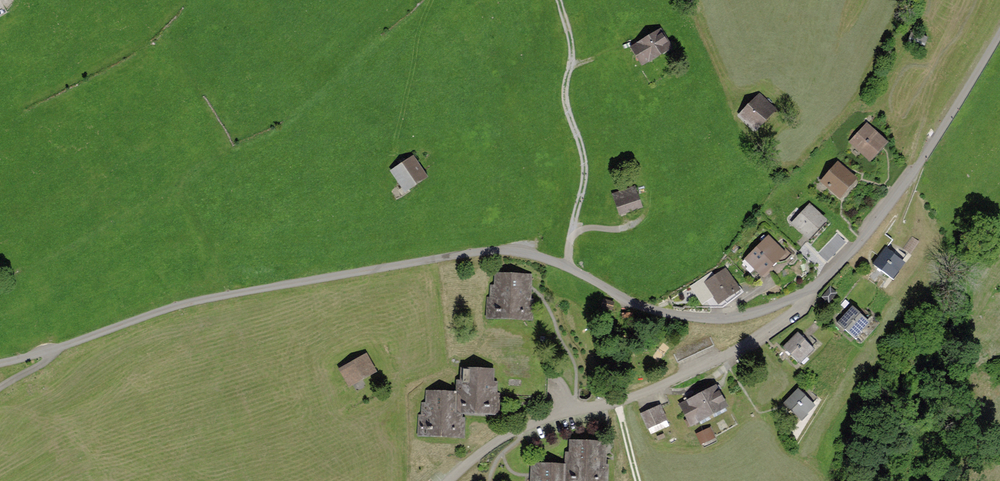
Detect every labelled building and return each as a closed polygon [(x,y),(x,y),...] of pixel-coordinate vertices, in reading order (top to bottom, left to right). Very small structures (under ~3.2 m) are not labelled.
[(654,31),(627,49),(638,67),(666,49),(654,31)] [(926,38),(911,32),(906,43),(921,50),(926,38)] [(755,97),(737,115),(751,130),(769,112),(755,97)] [(883,143),(865,123),(846,140),(864,160),(883,143)] [(410,157),(386,171),(400,194),(424,180),(410,157)] [(854,179),(837,162),(817,181),(834,199),(854,179)] [(608,195),(616,217),(638,209),(629,187),(608,195)] [(824,218),(806,203),(790,223),(808,238),(824,218)] [(783,254),(767,237),(742,259),(758,277),(783,254)] [(879,275),(888,281),(901,263),(882,250),(869,268),(879,275)] [(726,269),(701,284),(713,305),(739,290),(726,269)] [(527,275),(495,272),(489,320),(522,324),(527,275)] [(615,302),(603,298),(601,308),(613,311),(615,302)] [(866,325),(849,307),(832,324),(849,341),(866,325)] [(633,310),(622,310),(623,318),(633,318),(633,310)] [(812,351),(797,334),(780,350),(795,366),(812,351)] [(336,370),(347,389),(377,372),(366,353),(336,370)] [(489,372),(459,368),(452,415),(482,420),(489,372)] [(798,420),(817,402),(800,385),(782,404),(798,420)] [(709,389),(676,405),(688,428),(721,411),(709,389)] [(448,435),(452,392),(426,390),(421,433),(448,435)] [(658,405),(636,414),(643,431),(665,423),(658,405)] [(714,423),(698,428),(702,438),(717,433),(714,423)] [(562,480),(594,480),(598,445),(566,442),(562,480)] [(529,462),(527,480),(559,480),(561,466),(529,462)]
